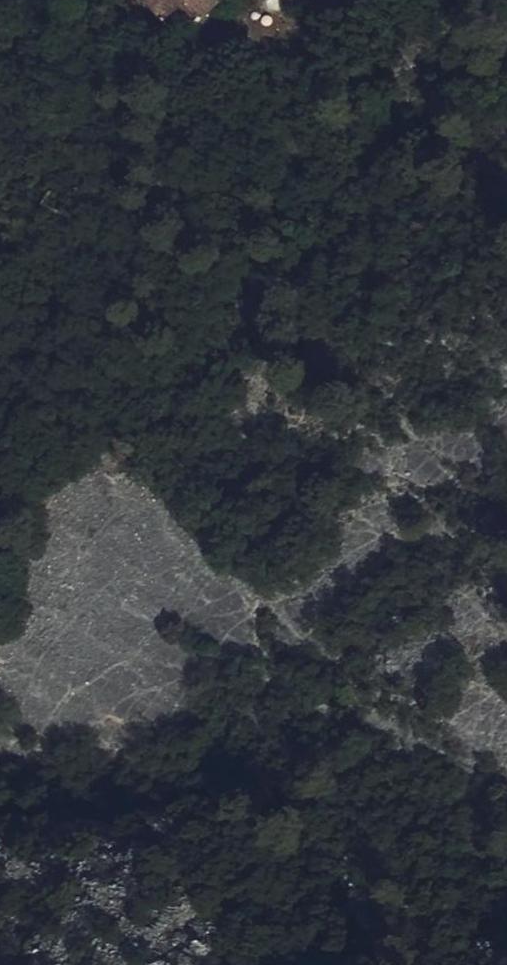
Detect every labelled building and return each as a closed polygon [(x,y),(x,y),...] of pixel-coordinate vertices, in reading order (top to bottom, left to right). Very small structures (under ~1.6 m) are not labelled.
[(238,5),(233,0),(154,0),(179,28),(203,4),(218,23),(238,5)]
